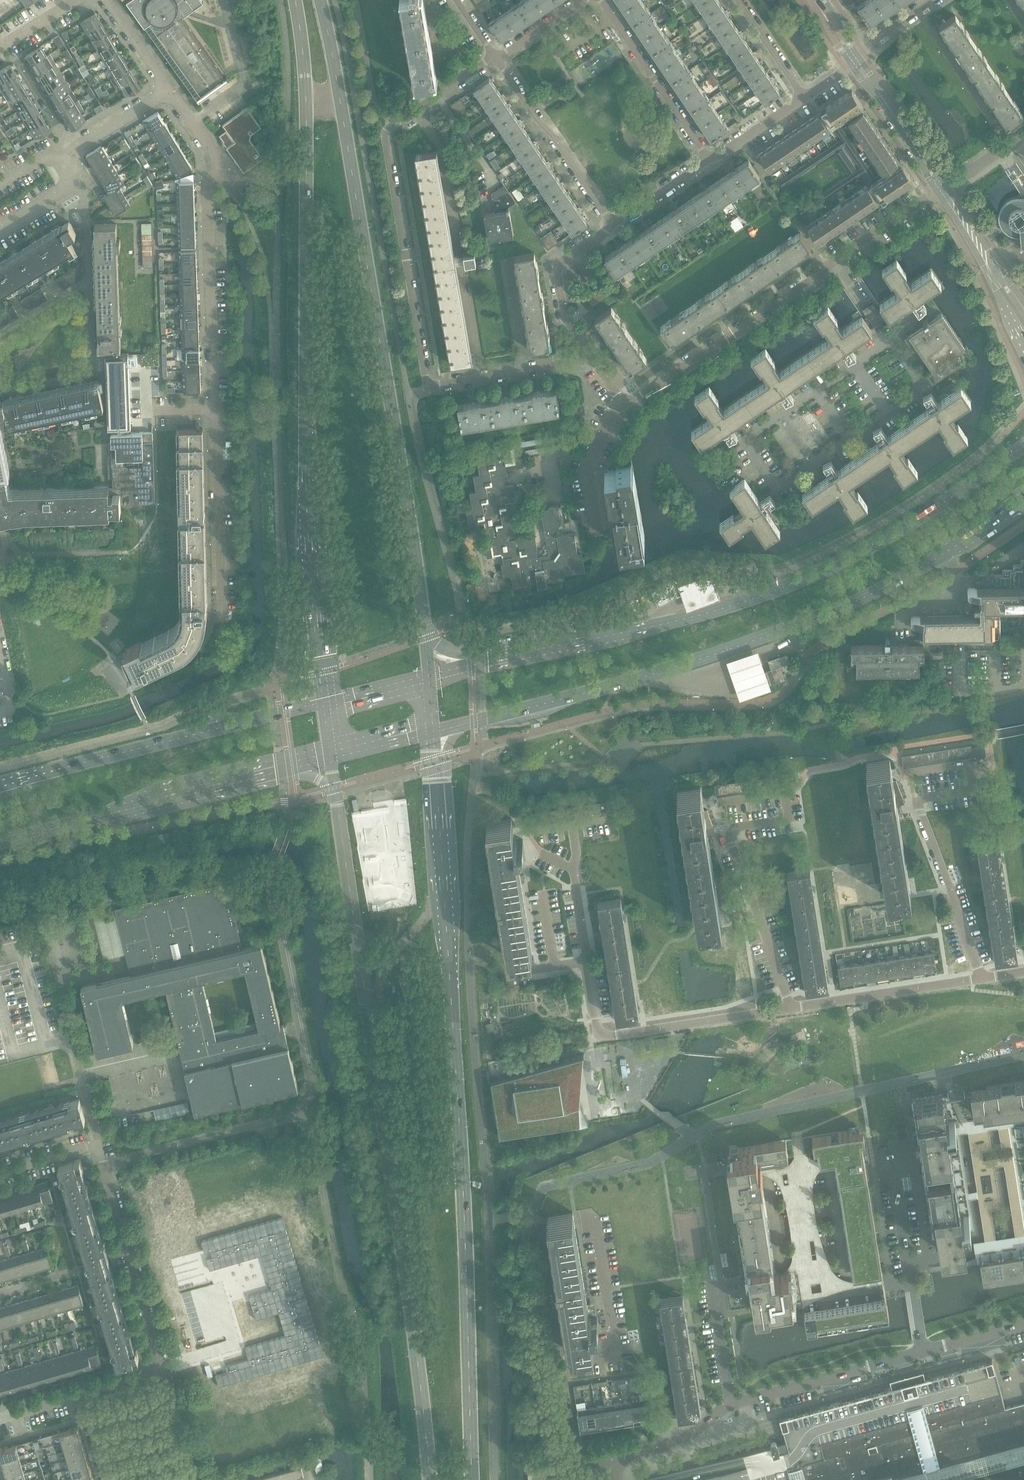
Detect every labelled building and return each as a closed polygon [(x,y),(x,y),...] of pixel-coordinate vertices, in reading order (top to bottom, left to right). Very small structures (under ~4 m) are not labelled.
[(197,97),(199,100),(229,79),(227,76),(225,77),(182,17),(185,15),(189,16),(191,11),(190,11),(204,2),(202,0),(127,0),(145,25),(150,22),(153,26),(151,30),(156,32),(156,31),(158,33),(157,33),(201,95),(197,97)] [(415,83),(414,83),(415,84),(437,80),(437,79),(425,8),(424,8),(424,4),(427,2),(426,0),(401,0),(415,83)] [(476,4),(482,12),(492,5),(489,0),(481,0),(476,4)] [(518,3),(529,20),(558,1),(558,0),(523,0),(518,3)] [(633,24),(649,13),(641,0),(617,0),(633,24)] [(765,103),(780,92),(718,0),(695,0),(765,103)] [(855,7),(863,18),(865,17),(869,22),(898,3),(896,0),(866,0),(858,6),(855,7)] [(489,23),(487,24),(494,35),(497,34),(500,40),(529,20),(518,3),(489,23)] [(101,22),(95,13),(80,22),(86,32),(101,22)] [(669,41),(649,13),(633,24),(652,53),(669,41)] [(941,19),(944,22),(939,26),(956,51),(972,40),(955,15),(946,21),(944,18),(941,19)] [(101,22),(86,32),(91,41),(106,32),(101,22)] [(106,32),(91,41),(97,50),(112,41),(106,32)] [(58,35),(53,38),(59,48),(64,45),(58,35)] [(972,40),(956,51),(973,76),(989,65),(972,40)] [(112,41),(97,50),(103,59),(117,50),(112,41)] [(669,41),(652,53),(672,81),(689,70),(669,41)] [(40,46),(25,55),(31,65),(46,55),(40,46)] [(117,50),(103,59),(108,68),(123,59),(117,50)] [(46,55),(31,65),(37,74),(55,63),(50,53),(46,55)] [(123,59),(108,68),(114,78),(129,69),(123,59)] [(55,63),(37,74),(42,83),(61,72),(55,63)] [(0,70),(0,84),(16,74),(10,64),(0,70)] [(973,76),(990,102),(1006,91),(989,65),(973,76)] [(129,69),(114,78),(110,80),(116,89),(119,87),(134,78),(129,69)] [(689,70),(672,81),(691,110),(708,99),(689,70)] [(61,72),(42,83),(48,92),(66,81),(61,72)] [(0,84),(0,89),(3,94),(6,92),(7,92),(21,83),(16,74),(0,84)] [(712,75),(707,78),(714,87),(718,84),(712,75)] [(134,78),(119,87),(125,96),(140,87),(134,78)] [(490,78),(474,88),(475,89),(488,109),(489,109),(491,113),(491,114),(548,197),(550,201),(551,201),(572,233),(587,223),(583,215),(578,208),(569,195),(561,183),(552,169),(546,162),(537,149),(532,141),(523,128),(518,120),(509,107),(501,95),(492,82),(490,79),(490,78)] [(66,81),(48,92),(54,102),(72,90),(66,81)] [(21,83),(7,92),(6,92),(3,94),(9,103),(12,101),(27,92),(21,83)] [(72,90),(54,102),(59,111),(77,100),(72,90)] [(825,112),(823,112),(823,113),(831,125),(859,106),(862,105),(852,90),(823,109),(825,112)] [(1006,91),(990,102),(1007,127),(1023,116),(1006,91)] [(27,92),(12,101),(18,111),(33,102),(27,92)] [(460,97),(455,101),(462,112),(468,108),(460,97)] [(727,127),(708,99),(691,110),(711,139),(717,135),(718,137),(729,130),(727,127)] [(77,100),(59,111),(65,120),(80,111),(79,111),(83,109),(77,100)] [(455,101),(450,104),(457,115),(462,112),(455,101)] [(33,102),(18,111),(23,120),(38,111),(33,102)] [(222,125),(226,130),(219,135),(223,141),(222,142),(224,145),(225,144),(227,147),(226,148),(244,172),(264,158),(251,139),(252,135),(262,127),(247,107),(222,125)] [(38,111),(23,120),(29,129),(44,120),(38,111)] [(80,111),(65,120),(71,130),(85,121),(80,111)] [(863,111),(848,120),(883,172),(898,162),(863,111)] [(158,112),(143,121),(149,130),(164,121),(158,112)] [(820,115),(760,156),(772,174),(832,133),(820,115)] [(35,139),(50,130),(44,120),(29,129),(35,139)] [(164,121),(149,130),(155,139),(170,130),(164,121)] [(840,126),(834,130),(840,138),(846,134),(840,126)] [(170,130),(155,139),(160,149),(175,140),(170,130)] [(846,134),(840,138),(846,147),(852,143),(846,134)] [(175,140),(160,149),(166,158),(181,149),(175,140)] [(838,142),(831,147),(834,152),(841,147),(838,142)] [(852,143),(846,147),(852,156),(858,152),(852,143)] [(101,146),(86,155),(92,165),(107,156),(101,146)] [(181,149),(166,158),(172,167),(187,158),(181,149)] [(827,149),(820,154),(824,159),(831,154),(827,149)] [(856,168),(843,149),(835,154),(848,173),(856,168)] [(417,161),(450,357),(451,364),(472,360),(474,368),(477,368),(475,355),(472,355),(471,354),(455,260),(455,257),(438,157),(437,151),(415,154),(416,161),(417,161)] [(491,151),(486,154),(489,159),(494,156),(491,151)] [(858,152),(852,156),(858,164),(863,160),(858,152)] [(820,154),(813,158),(817,164),(824,159),(820,154)] [(107,156),(92,165),(98,174),(113,165),(107,156)] [(187,158),(172,167),(178,177),(192,168),(187,158)] [(749,160),(720,179),(731,196),(760,177),(762,175),(755,164),(752,166),(749,160)] [(811,160),(803,165),(807,170),(814,166),(811,160)] [(863,160),(858,164),(864,173),(869,169),(863,160)] [(113,165),(98,174),(103,183),(118,174),(113,165)] [(803,165),(797,170),(800,175),(807,170),(803,165)] [(901,167),(872,186),(881,199),(882,201),(887,198),(913,180),(903,165),(901,167)] [(869,169),(864,173),(869,181),(875,177),(869,169)] [(857,170),(849,175),(853,180),(861,175),(857,170)] [(794,172),(786,177),(790,182),(797,177),(794,172)] [(119,187),(124,184),(118,174),(103,183),(109,192),(109,193),(119,187)] [(786,177),(780,181),(783,186),(790,182),(786,177)] [(846,177),(839,182),(843,187),(850,183),(846,177)] [(720,179),(691,199),(702,216),(731,196),(720,179)] [(194,181),(176,182),(177,193),(194,192),(194,181)] [(839,182),(833,187),(836,192),(843,187),(839,182)] [(504,185),(491,194),(495,212),(484,214),(489,239),(514,235),(509,210),(508,207),(509,206),(516,202),(504,185)] [(868,186),(808,227),(818,241),(878,201),(868,186)] [(109,192),(104,195),(109,205),(124,196),(119,187),(109,193),(109,192)] [(830,188),(822,193),(826,199),(833,194),(830,188)] [(194,192),(177,193),(177,204),(195,203),(194,192)] [(822,193),(816,198),(819,203),(826,199),(822,193)] [(124,196),(109,205),(115,215),(130,205),(124,196)] [(1001,222),(1006,229),(1009,232),(1012,233),(1016,235),(1020,235),(1020,245),(1023,248),(1023,205),(1019,198),(1002,209),(1008,218),(1003,221),(1001,222)] [(691,199),(662,219),(673,235),(702,216),(691,199)] [(813,200),(806,205),(809,210),(816,205),(813,200)] [(767,201),(761,205),(764,209),(770,205),(767,201)] [(195,203),(177,204),(177,215),(195,214),(195,203)] [(806,205),(799,209),(802,215),(809,210),(806,205)] [(195,214),(177,215),(178,225),(195,225),(195,214)] [(737,217),(729,223),(734,229),(742,223),(737,217)] [(662,219),(633,238),(644,255),(673,235),(662,219)] [(0,263),(0,294),(75,249),(72,244),(78,240),(80,238),(80,236),(80,228),(75,230),(69,221),(0,263)] [(3,520),(12,518),(12,519),(110,515),(110,512),(121,512),(121,504),(155,503),(155,502),(153,432),(126,433),(126,428),(126,427),(131,427),(128,354),(121,354),(121,347),(117,247),(120,247),(120,239),(117,239),(116,224),(95,225),(99,348),(97,348),(97,355),(106,355),(108,428),(111,428),(112,433),(111,433),(111,443),(107,445),(108,479),(113,480),(113,487),(109,487),(10,490),(7,476),(10,475),(0,428),(0,521),(3,520)] [(195,225),(178,225),(178,236),(196,236),(195,225)] [(551,232),(546,235),(553,246),(558,242),(551,232)] [(800,233),(772,252),(783,268),(811,249),(800,233)] [(546,235),(541,239),(548,249),(553,246),(546,235)] [(196,236),(178,236),(179,247),(196,247),(196,236)] [(608,263),(606,265),(613,276),(616,274),(644,255),(633,238),(604,258),(608,263)] [(196,251),(179,251),(179,263),(196,262),(196,251)] [(465,258),(466,263),(477,261),(475,251),(464,253),(464,256),(465,258)] [(514,256),(520,287),(540,284),(534,252),(514,256)] [(772,252),(744,270),(755,287),(783,268),(772,252)] [(893,282),(899,291),(880,304),(889,318),(940,284),(930,270),(911,283),(905,274),(906,273),(897,259),(882,269),(892,283),(893,282)] [(196,262),(179,263),(179,273),(197,273),(196,262)] [(83,263),(73,269),(79,280),(83,278),(83,263)] [(73,269),(62,275),(69,286),(79,280),(73,269)] [(744,270),(716,289),(727,306),(755,287),(744,270)] [(197,273),(179,273),(180,284),(197,283),(197,273)] [(62,275),(56,279),(63,290),(69,286),(62,275)] [(612,278),(585,296),(592,307),(619,289),(612,278)] [(197,283),(180,284),(180,295),(198,294),(197,283)] [(520,287),(525,319),(545,315),(540,284),(520,287)] [(41,288),(31,294),(38,305),(48,299),(41,288)] [(716,289),(688,308),(699,325),(727,306),(716,289)] [(31,294),(21,300),(28,311),(38,305),(31,294)] [(198,294),(180,295),(180,306),(198,305),(198,294)] [(13,305),(1,312),(8,324),(19,316),(13,305)] [(198,305),(180,306),(181,316),(198,316),(198,305)] [(765,348),(751,358),(760,372),(762,371),(767,379),(723,409),(717,401),(719,400),(709,386),(694,396),(704,410),(705,409),(712,418),(692,431),(702,446),(872,331),(862,316),(842,329),(836,320),(837,319),(828,305),(813,315),(823,329),(824,328),(830,337),(779,371),(774,363),(775,362),(765,348)] [(611,307),(595,318),(613,345),(629,334),(611,307)] [(688,308),(660,327),(671,344),(699,325),(688,308)] [(923,321),(927,327),(916,335),(910,338),(932,370),(926,374),(932,383),(963,362),(957,353),(965,348),(941,312),(929,321),(927,318),(923,321)] [(545,315),(525,319),(531,350),(550,347),(545,315)] [(198,316),(181,316),(181,327),(199,327),(198,316)] [(199,327),(181,327),(182,338),(199,337),(199,327)] [(647,360),(629,334),(613,345),(631,371),(647,360)] [(199,337),(182,338),(182,349),(199,348),(199,337)] [(199,348),(182,349),(182,360),(200,359),(199,348)] [(141,354),(142,366),(160,365),(159,353),(141,354)] [(200,359),(182,360),(183,370),(200,370),(200,359)] [(200,370),(183,370),(183,381),(201,381),(200,370)] [(897,377),(892,380),(897,388),(902,384),(897,377)] [(6,414),(9,427),(104,406),(99,380),(6,400),(2,394),(0,395),(0,416),(6,414)] [(201,381),(183,381),(183,392),(201,392),(201,381)] [(945,432),(943,433),(953,447),(968,437),(958,423),(957,424),(951,415),(970,402),(960,387),(803,494),(813,509),(839,491),(845,500),(843,501),(853,515),(867,505),(858,491),(856,492),(851,483),(889,458),(895,466),(893,467),(903,481),(918,471),(908,457),(906,458),(901,450),(939,424),(945,432)] [(528,393),(523,394),(527,415),(534,414),(534,415),(535,414),(534,412),(551,409),(551,412),(552,411),(559,410),(560,410),(556,388),(550,389),(550,390),(528,393)] [(520,416),(527,415),(523,394),(518,395),(498,398),(496,399),(496,398),(491,399),(494,421),(502,420),(502,417),(519,415),(519,417),(520,417),(520,416)] [(469,425),(470,425),(470,423),(486,420),(487,423),(487,422),(494,421),(491,399),(486,400),(486,401),(483,401),(464,404),(458,405),(462,427),(462,426),(469,425)] [(585,414),(583,404),(573,405),(575,415),(585,414)] [(125,649),(135,668),(129,671),(131,676),(180,653),(186,650),(191,646),(196,641),(198,638),(199,637),(200,635),(203,629),(206,622),(207,616),(207,609),(203,428),(177,429),(177,436),(181,610),(181,613),(180,617),(178,621),(176,625),(173,627),(168,630),(141,643),(141,642),(125,649)] [(506,486),(505,478),(508,478),(507,470),(508,469),(524,467),(522,459),(515,460),(513,447),(515,447),(515,446),(494,450),(495,455),(477,458),(479,474),(473,475),(476,491),(470,492),(472,508),(466,509),(469,525),(484,522),(488,545),(485,546),(487,557),(502,554),(503,564),(502,564),(504,577),(511,575),(513,586),(518,585),(518,587),(537,583),(538,587),(547,586),(547,582),(564,579),(564,574),(585,571),(582,553),(578,554),(574,533),(555,536),(554,533),(561,523),(558,505),(551,506),(550,506),(549,507),(548,507),(546,508),(546,509),(545,510),(544,512),(543,513),(543,514),(543,515),(542,516),(542,518),(542,519),(547,545),(546,545),(544,547),(544,548),(545,552),(542,555),(537,556),(536,550),(538,550),(535,537),(528,539),(527,537),(516,539),(513,518),(519,517),(513,485),(506,486)] [(613,467),(614,469),(605,471),(616,539),(619,538),(620,545),(644,541),(631,461),(616,464),(617,466),(613,467)] [(729,537),(743,528),(742,526),(752,520),(765,540),(779,530),(745,479),(730,489),(744,508),(735,515),(733,513),(719,523),(729,537)] [(1021,559),(1021,564),(1013,564),(1013,569),(1002,569),(1002,574),(995,574),(994,573),(976,582),(976,587),(970,587),(969,588),(968,588),(968,589),(967,590),(967,591),(968,592),(969,593),(970,593),(979,593),(979,602),(973,602),(974,607),(971,607),(971,602),(965,602),(965,613),(980,613),(980,615),(914,616),(913,616),(912,616),(912,617),(911,617),(911,618),(911,619),(911,620),(911,621),(912,622),(913,622),(914,622),(923,622),(923,630),(920,631),(920,639),(910,639),(910,648),(892,648),(892,645),(891,645),(891,646),(888,646),(887,644),(890,644),(890,638),(884,638),(885,646),(883,646),(883,645),(851,646),(851,659),(856,659),(856,662),(856,667),(856,670),(877,670),(914,669),(919,669),(919,666),(919,657),(924,657),(924,652),(939,651),(939,640),(980,640),(984,640),(984,642),(992,641),(992,639),(1000,639),(1000,614),(1003,614),(1002,606),(1005,606),(1023,605),(1023,559),(1021,559)] [(712,570),(678,581),(682,593),(687,607),(721,595),(712,570)] [(674,580),(651,592),(658,606),(677,596),(678,596),(678,595),(682,593),(678,581),(677,582),(675,580),(676,579),(675,578),(674,579),(674,580)] [(475,583),(467,584),(468,592),(476,591),(475,583)] [(758,649),(726,660),(739,698),(771,688),(758,649)] [(783,674),(780,665),(790,662),(787,653),(768,660),(771,669),(762,672),(767,685),(785,679),(784,676),(786,675),(785,673),(783,674)] [(972,746),(973,757),(975,766),(987,764),(985,749),(984,744),(972,746)] [(909,767),(910,767),(908,755),(902,756),(904,768),(905,768),(905,767),(909,767)] [(868,770),(866,771),(867,776),(869,776),(887,896),(910,893),(907,871),(898,816),(897,806),(895,797),(902,795),(896,780),(893,780),(889,758),(866,762),(868,770)] [(706,827),(713,824),(707,809),(704,810),(700,788),(677,791),(679,800),(677,800),(678,806),(680,805),(698,926),(721,922),(708,837),(706,827)] [(528,826),(533,825),(533,826),(534,825),(532,814),(526,815),(528,826)] [(517,840),(515,841),(511,817),(487,821),(508,956),(532,953),(516,851),(523,850),(522,847),(524,847),(523,839),(517,840)] [(999,839),(977,843),(983,883),(991,936),(992,942),(995,958),(995,962),(996,962),(996,959),(1017,956),(1014,937),(999,839)] [(810,869),(787,872),(806,992),(807,992),(807,989),(828,986),(810,869)] [(124,942),(131,974),(81,986),(97,1053),(101,1052),(134,1045),(123,998),(166,988),(177,1036),(182,1058),(183,1061),(184,1067),(193,1102),(195,1112),(238,1102),(299,1088),(287,1038),(283,1023),(280,1024),(261,944),(242,948),(226,883),(116,909),(124,942)] [(639,1014),(621,899),(621,898),(598,902),(617,1021),(618,1021),(618,1018),(639,1015),(639,1014)] [(933,952),(935,952),(934,949),(929,950),(929,953),(923,954),(925,970),(936,969),(933,952)] [(917,954),(911,955),(914,972),(925,970),(923,954),(923,951),(917,952),(917,954)] [(911,952),(905,953),(905,956),(899,957),(902,974),(914,972),(911,955),(911,952)] [(894,958),(887,959),(890,976),(902,974),(899,957),(899,954),(893,955),(894,958)] [(881,957),(882,960),(876,961),(878,978),(890,976),(887,959),(887,956),(881,957)] [(870,962),(864,963),(866,980),(878,978),(876,961),(875,958),(869,959),(870,962)] [(858,963),(852,964),(854,981),(866,980),(864,963),(863,960),(858,961),(858,963)] [(846,962),(846,965),(840,966),(838,966),(840,984),(854,981),(852,964),(851,962),(846,962)] [(492,1022),(486,1025),(489,1032),(495,1030),(492,1022)] [(581,1058),(584,1054),(584,1053),(526,1066),(523,1068),(524,1073),(506,1077),(506,1075),(491,1081),(500,1136),(588,1123),(580,1103),(578,1098),(563,1099),(562,1088),(577,1084),(579,1084),(581,1058)] [(1007,1116),(1007,1117),(1019,1115),(1019,1114),(1018,1105),(1023,1104),(1023,1081),(1016,1082),(1016,1081),(1000,1083),(1000,1084),(987,1087),(987,1088),(970,1091),(973,1112),(1005,1107),(1007,1116)] [(916,1099),(913,1100),(914,1106),(934,1234),(938,1233),(940,1250),(966,1246),(963,1230),(966,1230),(965,1222),(970,1221),(969,1213),(961,1215),(947,1126),(955,1124),(954,1118),(950,1094),(949,1094),(942,1095),(942,1093),(916,1098),(916,1099)] [(0,1122),(0,1144),(85,1119),(79,1098),(0,1122)] [(730,1148),(734,1177),(731,1177),(747,1278),(749,1278),(750,1286),(748,1286),(752,1307),(802,1299),(798,1274),(779,1277),(778,1272),(772,1273),(757,1175),(763,1174),(761,1164),(760,1160),(794,1154),(801,1153),(818,1151),(819,1159),(830,1157),(835,1156),(836,1163),(838,1162),(839,1167),(836,1168),(839,1184),(842,1184),(844,1196),(841,1196),(843,1213),(846,1212),(848,1225),(845,1225),(848,1241),(851,1241),(853,1253),(850,1254),(852,1270),(855,1269),(856,1276),(866,1275),(866,1278),(882,1275),(864,1157),(862,1157),(861,1149),(863,1149),(860,1128),(798,1138),(730,1148)] [(82,1170),(83,1169),(80,1159),(59,1165),(87,1263),(89,1268),(117,1366),(139,1359),(136,1349),(135,1349),(133,1343),(131,1344),(128,1335),(131,1334),(128,1324),(125,1325),(120,1307),(123,1307),(120,1299),(118,1299),(113,1282),(115,1281),(112,1271),(110,1272),(107,1263),(103,1249),(105,1248),(102,1237),(100,1238),(95,1221),(97,1220),(95,1212),(92,1213),(87,1196),(90,1195),(87,1184),(84,1185),(82,1176),(84,1176),(82,1170)] [(48,1181),(38,1184),(44,1202),(50,1200),(51,1203),(53,1202),(54,1202),(48,1181)] [(37,1207),(37,1204),(44,1202),(38,1184),(29,1187),(35,1207),(37,1207)] [(29,1187),(20,1189),(25,1207),(32,1206),(33,1208),(35,1207),(29,1187)] [(20,1189),(10,1192),(17,1213),(19,1212),(18,1209),(25,1207),(20,1189)] [(10,1192),(1,1195),(6,1213),(13,1211),(14,1214),(17,1213),(10,1192)] [(593,1324),(598,1323),(597,1315),(595,1315),(595,1312),(594,1307),(588,1308),(573,1212),(572,1212),(548,1215),(563,1313),(565,1313),(566,1320),(565,1320),(569,1351),(594,1347),(590,1324),(593,1323),(593,1324)] [(282,1218),(201,1241),(204,1252),(210,1251),(212,1256),(206,1258),(209,1270),(262,1255),(272,1290),(249,1296),(255,1319),(279,1313),(285,1336),(245,1347),(248,1359),(225,1365),(227,1371),(215,1374),(219,1386),(323,1357),(282,1218)] [(47,1247),(37,1250),(43,1268),(48,1266),(50,1269),(52,1268),(52,1269),(53,1268),(47,1247)] [(37,1250),(28,1252),(34,1274),(37,1273),(37,1270),(43,1268),(37,1250)] [(28,1252),(19,1255),(24,1273),(30,1272),(32,1275),(34,1274),(28,1252)] [(1021,1254),(1010,1256),(1014,1277),(1023,1276),(1021,1254)] [(19,1255),(10,1258),(16,1279),(18,1278),(18,1275),(24,1273),(19,1255)] [(1010,1256),(1000,1257),(1003,1279),(1014,1277),(1010,1256)] [(1000,1257),(990,1259),(993,1280),(1003,1279),(1000,1257)] [(10,1258),(0,1261),(6,1279),(12,1277),(13,1280),(16,1279),(10,1258)] [(990,1259),(980,1260),(981,1266),(983,1282),(993,1280),(990,1259)] [(78,1285),(69,1288),(74,1306),(81,1304),(81,1306),(84,1306),(78,1285)] [(67,1308),(74,1306),(69,1288),(60,1290),(66,1311),(68,1310),(67,1308)] [(60,1290),(50,1293),(56,1311),(62,1309),(63,1312),(66,1311),(60,1290)] [(49,1313),(56,1311),(50,1293),(41,1296),(47,1317),(50,1316),(49,1313)] [(683,1295),(660,1299),(679,1418),(680,1418),(679,1415),(701,1412),(683,1296),(683,1295)] [(41,1296),(32,1299),(37,1317),(44,1315),(44,1317),(47,1317),(41,1296)] [(876,1300),(879,1319),(889,1318),(886,1298),(876,1300)] [(32,1299),(22,1301),(28,1322),(31,1321),(30,1319),(37,1317),(32,1299)] [(865,1301),(868,1321),(879,1319),(876,1300),(865,1301)] [(22,1301),(13,1304),(18,1322),(25,1320),(26,1323),(28,1322),(22,1301)] [(855,1303),(858,1322),(868,1321),(865,1301),(855,1303)] [(845,1305),(848,1324),(858,1322),(855,1303),(845,1305)] [(13,1304),(4,1307),(10,1328),(12,1327),(12,1324),(18,1322),(13,1304)] [(835,1306),(838,1326),(848,1324),(845,1305),(835,1306)] [(824,1308),(827,1327),(838,1326),(835,1306),(824,1308)] [(0,1308),(0,1328),(7,1326),(7,1328),(10,1328),(4,1307),(0,1308)] [(824,1308),(814,1309),(817,1329),(827,1327),(824,1308)] [(804,1311),(807,1330),(817,1329),(814,1309),(804,1311)] [(96,1345),(87,1348),(92,1366),(98,1365),(99,1367),(101,1367),(102,1367),(101,1363),(96,1345)] [(87,1348),(77,1351),(84,1372),(86,1371),(86,1368),(92,1366),(87,1348)] [(996,1358),(1005,1391),(1023,1386),(1023,1350),(996,1358)] [(77,1351),(68,1353),(73,1372),(79,1370),(81,1373),(84,1372),(77,1351)] [(68,1376),(67,1373),(73,1372),(68,1353),(59,1356),(65,1377),(68,1376)] [(59,1356),(49,1359),(55,1377),(61,1375),(62,1378),(65,1377),(59,1356)] [(49,1359),(40,1362),(46,1383),(49,1382),(49,1379),(55,1377),(49,1359)] [(1020,1403),(1021,1404),(1017,1405),(1005,1408),(995,1371),(992,1359),(990,1360),(977,1364),(977,1363),(975,1364),(975,1365),(962,1368),(962,1367),(960,1368),(960,1369),(947,1372),(947,1371),(945,1372),(945,1373),(932,1377),(932,1376),(930,1376),(930,1377),(925,1378),(924,1375),(908,1379),(891,1384),(892,1388),(887,1389),(887,1388),(885,1389),(885,1390),(872,1393),(872,1392),(870,1393),(870,1394),(857,1397),(857,1396),(855,1397),(855,1398),(842,1401),(842,1400),(840,1401),(840,1402),(827,1405),(825,1405),(825,1406),(812,1410),(812,1409),(809,1409),(810,1410),(797,1414),(797,1413),(794,1413),(795,1414),(782,1418),(781,1417),(779,1418),(782,1429),(783,1429),(786,1441),(781,1442),(777,1443),(777,1442),(776,1441),(775,1441),(773,1441),(772,1441),(771,1443),(771,1445),(770,1445),(762,1447),(760,1447),(645,1479),(646,1479),(1023,1479),(1023,1402),(1020,1403)] [(40,1362),(31,1364),(36,1383),(42,1381),(44,1384),(46,1383),(40,1362)] [(30,1388),(30,1384),(36,1383),(31,1364),(21,1367),(28,1388),(30,1388)] [(21,1367),(12,1370),(17,1388),(24,1386),(25,1389),(28,1388),(21,1367)] [(12,1390),(17,1388),(12,1370),(3,1373),(9,1394),(12,1393),(12,1390)] [(0,1373),(0,1393),(5,1392),(7,1394),(9,1394),(3,1373),(0,1373)] [(630,1396),(631,1401),(634,1422),(643,1421),(640,1400),(639,1395),(630,1396)] [(640,1400),(643,1421),(652,1419),(649,1398),(640,1400)] [(631,1401),(622,1402),(625,1423),(634,1422),(631,1401)] [(622,1402),(613,1404),(616,1425),(625,1423),(622,1402)] [(613,1404),(604,1405),(607,1426),(616,1425),(613,1404)] [(604,1405),(595,1407),(598,1427),(607,1426),(604,1405)] [(595,1407),(586,1408),(589,1429),(598,1427),(595,1407)] [(586,1408),(577,1409),(580,1430),(589,1429),(586,1408)] [(78,1426),(48,1434),(51,1444),(63,1441),(81,1436),(78,1426)] [(48,1434),(31,1440),(34,1449),(51,1444),(48,1434)] [(81,1436),(63,1441),(65,1449),(84,1444),(81,1436)] [(0,1449),(0,1453),(2,1459),(20,1454),(22,1453),(19,1443),(0,1449)] [(84,1444),(65,1449),(68,1458),(86,1452),(84,1444)] [(86,1452),(68,1458),(70,1466),(89,1461),(86,1452)] [(20,1454),(2,1459),(4,1467),(22,1462),(20,1454)] [(89,1461),(70,1466),(73,1475),(91,1469),(89,1461)] [(536,1468),(527,1461),(528,1473),(536,1468)] [(22,1462),(4,1467),(7,1476),(25,1471),(22,1462)] [(297,1477),(304,1475),(301,1466),(251,1479),(297,1479),(297,1477)] [(73,1475),(74,1479),(86,1479),(93,1478),(91,1469),(73,1475)] [(7,1476),(8,1479),(24,1479),(27,1479),(25,1471),(7,1476)]
